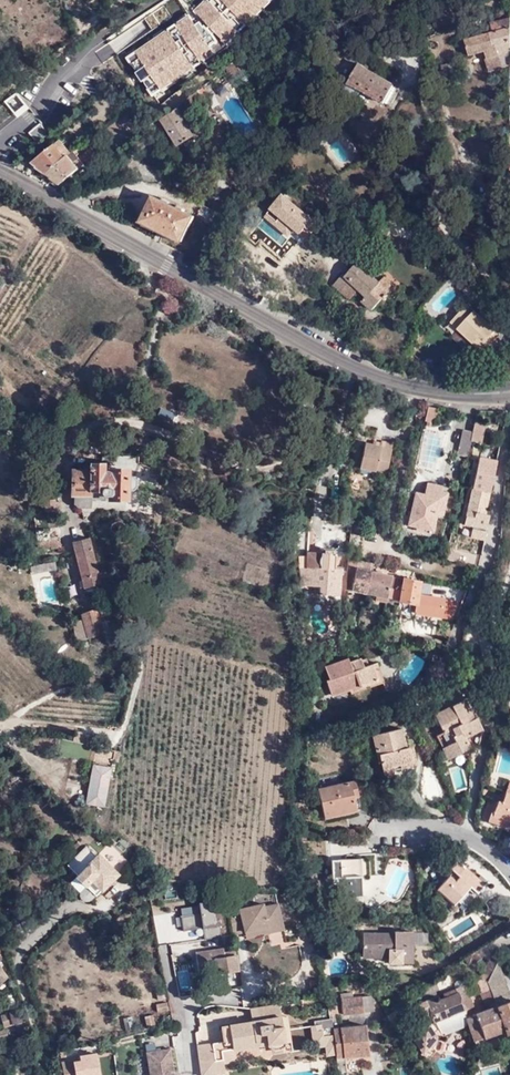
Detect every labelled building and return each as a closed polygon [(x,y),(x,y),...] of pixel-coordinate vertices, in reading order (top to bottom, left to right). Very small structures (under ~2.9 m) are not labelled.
[(198,12),(206,5),(204,3),(202,0),(201,0),(193,7),(198,12)] [(224,41),(232,33),(234,35),(250,20),(248,18),(257,11),(258,13),(271,1),(270,0),(207,0),(204,3),(206,5),(198,12),(209,24),(216,32),(224,41)] [(250,20),(253,23),(261,16),(258,13),(257,11),(248,18),(250,20)] [(179,19),(182,22),(183,24),(192,18),(188,12),(179,19)] [(417,23),(415,16),(405,17),(406,25),(417,23)] [(488,23),(491,32),(462,40),(467,56),(482,52),(487,73),(502,68),(501,66),(509,64),(509,17),(488,23)] [(148,89),(157,84),(160,90),(180,76),(179,74),(188,68),(189,70),(206,59),(205,57),(214,50),(211,46),(197,25),(192,18),(183,24),(182,22),(172,28),(165,33),(166,36),(157,42),(155,40),(136,53),(140,58),(132,64),(148,89)] [(197,25),(211,46),(218,42),(213,35),(216,32),(209,24),(205,27),(201,22),(197,25)] [(157,42),(166,36),(165,33),(162,30),(153,36),(155,40),(157,42)] [(224,41),(229,46),(237,38),(234,35),(232,33),(224,41)] [(206,59),(209,62),(218,56),(214,50),(205,57),(206,59)] [(136,53),(135,52),(126,58),(130,65),(132,64),(140,58),(136,53)] [(459,77),(456,62),(441,65),(444,80),(459,77)] [(384,104),(385,102),(393,87),(394,85),(359,64),(348,82),(350,84),(345,90),(347,92),(347,94),(352,97),(353,96),(356,97),(360,90),(384,104)] [(180,76),(182,80),(192,74),(189,70),(188,68),(179,74),(180,76)] [(148,89),(147,90),(152,97),(161,91),(160,90),(157,84),(148,89)] [(131,93),(125,85),(121,88),(127,97),(131,93)] [(393,87),(385,102),(391,106),(400,91),(393,87)] [(200,98),(196,92),(190,96),(183,102),(187,108),(200,98)] [(4,102),(17,118),(29,108),(16,93),(4,102)] [(161,118),(185,158),(195,152),(187,138),(192,135),(176,107),(175,108),(161,118)] [(49,130),(59,120),(49,111),(40,121),(49,130)] [(146,125),(152,121),(146,113),(141,117),(146,125)] [(30,133),(38,142),(49,134),(41,124),(30,133)] [(60,138),(33,159),(38,163),(37,164),(46,171),(71,152),(60,138)] [(72,151),(46,171),(48,172),(66,157),(73,152),(72,151)] [(66,157),(48,172),(51,175),(50,176),(59,182),(78,167),(72,159),(76,155),(73,152),(66,157)] [(306,227),(310,230),(316,223),(283,195),(265,217),(275,225),(279,220),(292,231),(294,228),(301,233),(306,227)] [(182,241),(195,217),(154,196),(142,221),(182,241)] [(275,225),(288,236),(292,231),(279,220),(275,225)] [(301,233),(307,239),(319,225),(316,223),(310,230),(306,227),(301,233)] [(381,279),(358,260),(347,272),(344,270),(333,282),(350,297),(360,285),(368,293),(363,297),(373,306),(382,296),(384,297),(396,283),(386,273),(381,279)] [(450,323),(479,349),(495,332),(466,305),(450,323)] [(436,410),(427,407),(424,421),(433,424),(436,410)] [(481,429),(474,427),(473,434),(472,438),(479,440),(481,429)] [(472,438),(473,434),(461,431),(456,455),(468,457),(472,438)] [(386,474),(393,444),(381,441),(381,443),(380,447),(372,445),(365,444),(360,469),(386,474)] [(464,524),(483,529),(486,530),(489,516),(485,515),(496,462),(479,458),(464,524)] [(88,466),(87,471),(70,471),(69,496),(71,496),(71,504),(75,509),(87,509),(88,501),(126,501),(126,492),(131,492),(135,488),(135,480),(131,477),(126,477),(126,471),(111,471),(110,474),(101,473),(101,466),(88,466)] [(426,488),(440,491),(441,485),(427,482),(426,488)] [(402,523),(432,529),(436,512),(442,513),(446,492),(440,491),(426,488),(425,495),(415,492),(410,515),(404,514),(402,523)] [(43,499),(43,513),(54,513),(54,499),(43,499)] [(483,535),(483,529),(464,524),(463,530),(483,535)] [(312,533),(307,533),(301,532),(300,551),(306,552),(311,552),(312,533)] [(100,585),(89,538),(71,542),(83,589),(100,585)] [(60,549),(59,539),(37,541),(37,551),(60,549)] [(323,595),(338,596),(340,569),(334,569),(335,554),(331,553),(324,553),(311,552),(306,552),(306,574),(304,576),(304,586),(320,587),(319,600),(322,601),(323,595)] [(446,560),(475,567),(476,558),(457,553),(456,556),(448,554),(446,560)] [(371,571),(369,571),(355,569),(357,559),(348,559),(347,574),(346,589),(367,593),(371,573),(371,571)] [(355,569),(369,571),(371,562),(357,559),(355,569)] [(367,593),(387,597),(392,577),(420,583),(420,581),(371,571),(371,573),(367,593)] [(387,597),(417,603),(415,612),(450,618),(455,601),(444,600),(444,597),(418,593),(420,583),(392,577),(387,597)] [(365,598),(386,603),(387,597),(367,593),(365,598)] [(103,636),(97,612),(84,616),(91,639),(103,636)] [(396,639),(389,638),(390,630),(384,629),(383,642),(385,642),(385,644),(395,646),(396,639)] [(378,680),(373,662),(364,665),(361,656),(350,659),(349,656),(325,664),(329,678),(326,679),(331,693),(332,693),(352,687),(353,689),(361,686),(360,685),(378,680)] [(378,661),(373,662),(378,680),(360,685),(361,686),(353,689),(352,687),(332,693),(332,695),(351,690),(352,692),(384,682),(378,661)] [(475,720),(459,689),(442,698),(447,708),(434,715),(443,733),(437,737),(444,749),(442,750),(447,761),(472,748),(467,739),(484,731),(477,718),(475,720)] [(406,748),(402,729),(372,735),(378,764),(381,763),(382,773),(385,776),(390,777),(392,776),(394,774),(393,767),(399,766),(400,769),(417,765),(413,746),(406,748)] [(93,764),(113,768),(115,751),(96,747),(93,764)] [(106,808),(113,768),(93,764),(87,804),(106,808)] [(450,767),(455,789),(467,787),(463,764),(450,767)] [(361,810),(354,781),(319,789),(325,819),(361,810)] [(505,793),(502,802),(497,801),(497,803),(489,801),(482,820),(490,822),(492,816),(509,823),(509,795),(505,793)] [(490,822),(508,829),(509,826),(509,823),(492,816),(490,822)] [(67,866),(97,896),(118,874),(99,855),(96,858),(84,848),(67,866)] [(450,867),(460,878),(456,883),(450,878),(438,890),(454,906),(470,890),(476,896),(488,883),(480,875),(478,878),(458,859),(450,867)] [(337,884),(337,898),(362,897),(361,860),(350,860),(350,861),(332,861),(333,884),(337,884)] [(204,941),(221,938),(216,908),(215,909),(214,902),(215,902),(215,901),(198,904),(199,915),(180,918),(182,932),(202,929),(204,941)] [(263,904),(229,911),(233,934),(245,932),(257,929),(258,931),(267,930),(268,933),(283,930),(278,904),(263,907),(263,904)] [(246,938),(268,933),(267,930),(258,931),(257,929),(245,932),(246,938)] [(389,959),(390,965),(414,964),(414,934),(394,933),(394,935),(363,935),(363,959),(389,959)] [(196,951),(199,975),(217,972),(218,973),(238,970),(235,950),(224,951),(224,947),(196,951)] [(480,950),(465,960),(469,967),(485,957),(480,950)] [(495,970),(497,966),(489,962),(483,974),(491,979),(495,970)] [(504,984),(498,969),(495,970),(491,979),(488,985),(488,986),(490,990),(504,984)] [(491,979),(483,974),(481,981),(488,985),(491,979)] [(482,994),(490,990),(488,986),(479,981),(477,982),(482,994)] [(504,984),(490,990),(497,1009),(509,1005),(509,999),(504,984)] [(439,1039),(442,1035),(436,1023),(463,1012),(459,1002),(467,999),(469,998),(463,985),(455,988),(454,989),(456,994),(444,998),(434,1003),(433,998),(417,1005),(413,1009),(421,1027),(411,1035),(427,1061),(428,1060),(436,1051),(432,1048),(429,1045),(436,1036),(439,1039)] [(456,994),(454,989),(442,994),(444,998),(456,994)] [(474,1042),(505,1031),(507,1035),(509,1033),(509,1005),(497,1009),(490,990),(482,994),(480,995),(486,1011),(473,1016),(465,1019),(467,1025),(474,1042)] [(372,1003),(371,997),(353,998),(352,994),(341,995),(344,1014),(376,1011),(375,1002),(372,1003)] [(459,1002),(463,1012),(465,1019),(473,1016),(467,999),(459,1002)] [(280,1005),(252,1009),(250,1009),(252,1022),(260,1021),(260,1017),(281,1014),(280,1005)] [(337,1006),(330,1007),(332,1021),(332,1025),(339,1024),(337,1006)] [(399,1006),(387,1016),(396,1031),(401,1025),(403,1020),(403,1015),(402,1010),(399,1006)] [(23,1020),(19,1009),(0,1016),(3,1026),(15,1023),(23,1020)] [(442,1035),(454,1030),(467,1025),(465,1019),(463,1012),(436,1023),(442,1035)] [(145,1025),(155,1024),(153,1014),(144,1016),(145,1025)] [(282,1017),(281,1014),(260,1017),(260,1021),(252,1022),(222,1026),(224,1041),(225,1045),(232,1044),(233,1050),(235,1050),(266,1045),(271,1050),(282,1048),(285,1043),(282,1018),(282,1017)] [(288,1017),(282,1017),(282,1018),(285,1043),(291,1041),(288,1017)] [(24,1023),(24,1022),(25,1022),(24,1019),(23,1020),(15,1023),(15,1024),(0,1029),(0,1031),(4,1029),(24,1023)] [(332,1025),(332,1021),(314,1023),(315,1028),(315,1036),(324,1042),(335,1041),(333,1028),(332,1025)] [(27,1028),(25,1022),(24,1022),(24,1023),(4,1029),(0,1031),(0,1037),(27,1028)] [(340,1028),(333,1028),(335,1041),(337,1055),(340,1074),(342,1074),(347,1074),(345,1056),(368,1054),(365,1025),(340,1028)] [(315,1036),(315,1028),(310,1028),(313,1050),(325,1049),(326,1056),(337,1055),(335,1041),(324,1042),(315,1036)] [(432,1048),(439,1039),(436,1036),(429,1045),(432,1048)] [(225,1045),(224,1041),(221,1042),(223,1063),(236,1062),(235,1050),(233,1050),(232,1044),(225,1045)] [(221,1042),(198,1045),(202,1074),(215,1074),(215,1073),(224,1072),(223,1063),(221,1042)] [(170,1050),(148,1052),(151,1074),(174,1074),(170,1050)] [(441,1055),(436,1051),(428,1060),(433,1065),(441,1055)] [(74,1063),(74,1060),(63,1062),(65,1074),(99,1074),(96,1059),(74,1063)]
